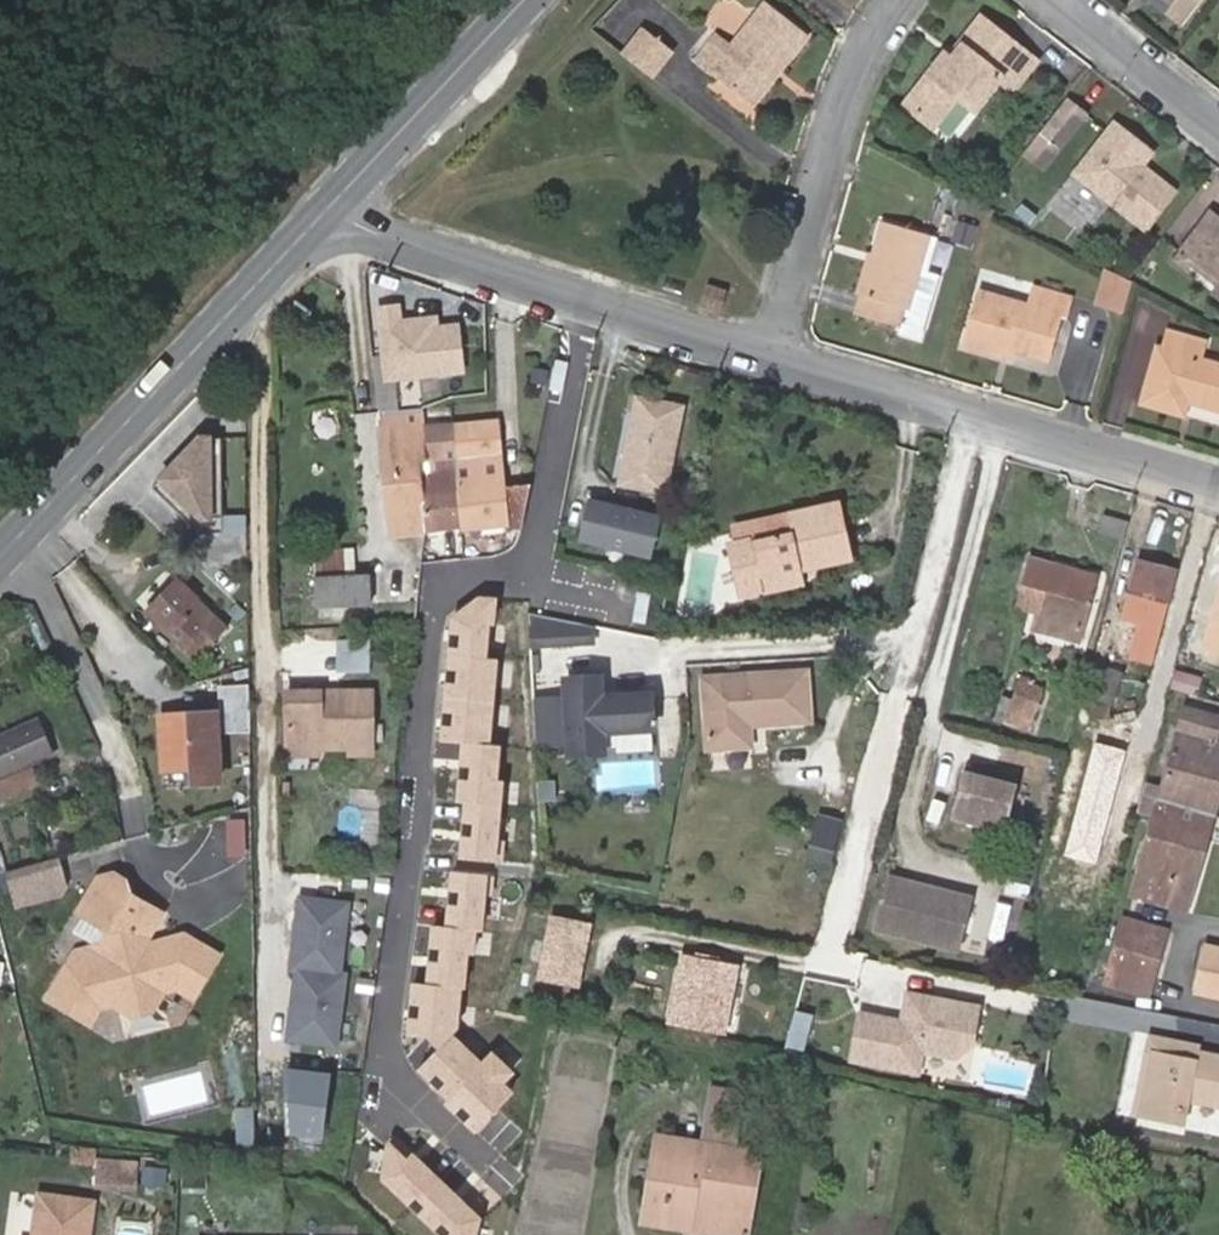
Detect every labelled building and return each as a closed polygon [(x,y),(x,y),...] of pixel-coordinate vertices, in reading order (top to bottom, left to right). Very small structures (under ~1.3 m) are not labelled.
[(1186,13),(1196,0),(1169,0),(1186,13)] [(779,64),(783,67),(810,34),(769,3),(737,46),(723,35),(700,65),(714,76),(716,73),(754,103),(775,77),(771,74),(779,64)] [(955,55),(952,53),(947,50),(909,100),(934,119),(959,90),(976,102),(1002,72),(1024,46),(984,13),(963,39),(966,41),(955,55)] [(627,58),(653,78),(670,54),(646,35),(627,58)] [(963,39),(952,53),(955,55),(966,41),(963,39)] [(1024,46),(1002,72),(1015,83),(1037,56),(1024,46)] [(775,77),(783,67),(779,64),(771,74),(775,77)] [(1087,108),(1068,93),(1042,127),(1062,142),(1087,108)] [(1151,149),(1116,121),(1080,169),(1148,223),(1175,187),(1142,161),(1151,149)] [(1042,127),(1027,147),(1046,162),(1062,142),(1042,127)] [(1214,209),(1207,218),(1218,227),(1218,213),(1214,209)] [(938,232),(886,218),(861,307),(904,320),(903,324),(924,330),(941,268),(930,265),(938,232)] [(1207,218),(1188,244),(1218,269),(1218,227),(1207,218)] [(859,287),(865,289),(876,250),(870,248),(859,287)] [(1130,308),(1139,278),(1115,272),(1107,301),(1130,308)] [(1037,301),(988,289),(974,340),(1009,351),(1012,342),(1055,354),(1067,311),(1071,312),(1075,293),(1042,284),(1037,301)] [(708,303),(728,309),(733,292),(713,285),(708,303)] [(404,305),(377,307),(384,382),(464,374),(460,327),(442,328),(441,317),(406,321),(404,305)] [(1218,402),(1218,359),(1205,355),(1209,337),(1175,327),(1170,345),(1163,343),(1149,397),(1190,409),(1194,395),(1218,402)] [(639,397),(623,480),(665,489),(682,405),(639,397)] [(392,534),(426,531),(426,529),(420,462),(426,460),(423,430),(423,426),(422,414),(421,407),(381,410),(392,534)] [(422,414),(423,426),(453,424),(452,411),(422,414)] [(456,489),(460,525),(483,523),(505,521),(505,526),(530,524),(527,485),(503,487),(495,420),(453,424),(457,460),(456,489)] [(426,529),(460,525),(456,489),(457,460),(453,424),(423,426),(423,430),(426,460),(420,462),(426,529)] [(198,443),(149,493),(189,532),(221,522),(245,522),(245,505),(221,505),(220,443),(198,443)] [(591,498),(581,538),(649,554),(658,514),(591,498)] [(793,524),(741,537),(728,540),(739,590),(764,585),(763,581),(805,571),(804,566),(850,556),(838,502),(791,513),(793,524)] [(1084,528),(1125,537),(1130,516),(1089,507),(1084,528)] [(791,513),(738,526),(741,537),(793,524),(791,513)] [(483,523),(485,542),(507,540),(505,526),(505,521),(483,523)] [(426,529),(426,531),(424,543),(461,540),(460,525),(426,529)] [(313,553),(316,607),(333,606),(357,605),(370,604),(369,575),(347,577),(345,550),(313,553)] [(1031,586),(1038,558),(1032,556),(1024,584),(1031,586)] [(1141,557),(1127,605),(1162,615),(1176,567),(1141,557)] [(1045,589),(1040,607),(1039,610),(1037,609),(1032,624),(1083,638),(1100,575),(1038,558),(1031,586),(1045,589)] [(763,581),(764,585),(765,590),(806,580),(805,571),(763,581)] [(1214,615),(1208,636),(1218,639),(1218,579),(1206,575),(1196,609),(1214,615)] [(201,628),(214,641),(227,629),(178,581),(150,609),(186,643),(201,628)] [(1026,603),(1031,586),(1024,584),(1019,601),(1026,603)] [(1045,589),(1031,586),(1026,603),(1040,607),(1045,589)] [(479,592),(451,618),(438,734),(458,740),(456,794),(466,795),(461,867),(450,867),(445,922),(432,923),(426,977),(411,976),(406,1028),(429,1032),(438,1051),(417,1077),(478,1131),(526,1081),(495,1046),(483,1053),(455,1031),(462,930),(483,933),(495,870),(486,867),(483,739),(501,738),(500,593),(479,592)] [(357,605),(333,606),(334,618),(371,615),(370,604),(357,605)] [(597,625),(527,611),(529,644),(591,656),(597,625)] [(186,643),(199,656),(214,641),(201,628),(186,643)] [(1098,710),(1108,713),(1122,673),(1097,665),(1088,691),(1102,696),(1098,710)] [(810,718),(806,668),(705,676),(711,747),(752,744),(750,723),(810,718)] [(567,693),(531,694),(533,739),(568,737),(569,752),(595,751),(595,744),(612,743),(611,725),(649,724),(648,694),(594,696),(593,673),(566,674),(567,693)] [(1019,678),(1009,709),(1031,716),(1042,686),(1019,678)] [(286,745),(318,745),(348,744),(372,744),(371,691),(286,691),(286,745)] [(1212,812),(1218,786),(1218,741),(1214,740),(1218,720),(1218,715),(1184,705),(1163,783),(1148,780),(1139,812),(1152,815),(1153,813),(1171,817),(1175,802),(1212,812)] [(213,713),(158,718),(162,772),(192,769),(194,785),(219,783),(213,713)] [(38,718),(0,735),(0,777),(54,753),(38,718)] [(372,744),(348,744),(348,753),(372,753),(372,744)] [(318,745),(286,745),(286,753),(318,753),(318,745)] [(968,821),(980,774),(962,770),(951,817),(968,821)] [(1015,783),(980,774),(968,821),(1004,830),(1015,783)] [(1185,909),(1212,812),(1175,802),(1171,817),(1153,813),(1152,815),(1130,892),(1185,909)] [(847,817),(823,811),(812,852),(836,858),(847,817)] [(7,871),(16,905),(55,894),(61,886),(53,859),(7,871)] [(131,883),(115,874),(100,877),(79,913),(110,931),(101,946),(78,952),(50,999),(92,1024),(102,1008),(119,1003),(135,1013),(153,1007),(162,992),(181,987),(197,996),(220,956),(221,956),(185,936),(153,945),(151,938),(165,914),(134,896),(131,883)] [(969,904),(887,889),(877,941),(959,957),(969,904)] [(286,1037),(331,1043),(341,977),(335,977),(345,909),(300,902),(290,970),(296,971),(286,1037)] [(532,915),(520,973),(576,984),(588,926),(532,915)] [(1119,929),(1161,940),(1165,928),(1123,916),(1119,929)] [(1119,929),(1111,960),(1153,972),(1161,940),(1119,929)] [(1204,945),(1194,993),(1218,999),(1218,948),(1204,945)] [(683,958),(671,1020),(724,1030),(736,968),(683,958)] [(907,1024),(901,1023),(858,1015),(850,1060),(916,1072),(919,1051),(967,1060),(976,1007),(906,994),(902,1015),(908,1016),(907,1024)] [(1194,1058),(1195,1052),(1197,1045),(1150,1036),(1133,1117),(1143,1118),(1157,1051),(1194,1058)] [(1186,1099),(1218,1104),(1218,1057),(1195,1052),(1194,1058),(1157,1051),(1143,1118),(1181,1125),(1186,1099)] [(332,1078),(286,1072),(286,1135),(326,1143),(332,1078)] [(708,1145),(657,1136),(643,1220),(735,1234),(746,1234),(759,1153),(728,1148),(733,1117),(739,1118),(742,1098),(713,1092),(709,1113),(713,1114),(708,1145)] [(382,1173),(439,1234),(475,1234),(479,1209),(390,1123),(382,1173)] [(70,1162),(95,1165),(96,1148),(72,1146),(70,1162)] [(140,1155),(138,1169),(152,1171),(154,1157),(140,1155)] [(103,1157),(100,1182),(116,1184),(119,1159),(103,1157)] [(91,1203),(41,1195),(35,1234),(86,1234),(91,1203)] [(802,1201),(798,1228),(809,1229),(812,1203),(802,1201)]
